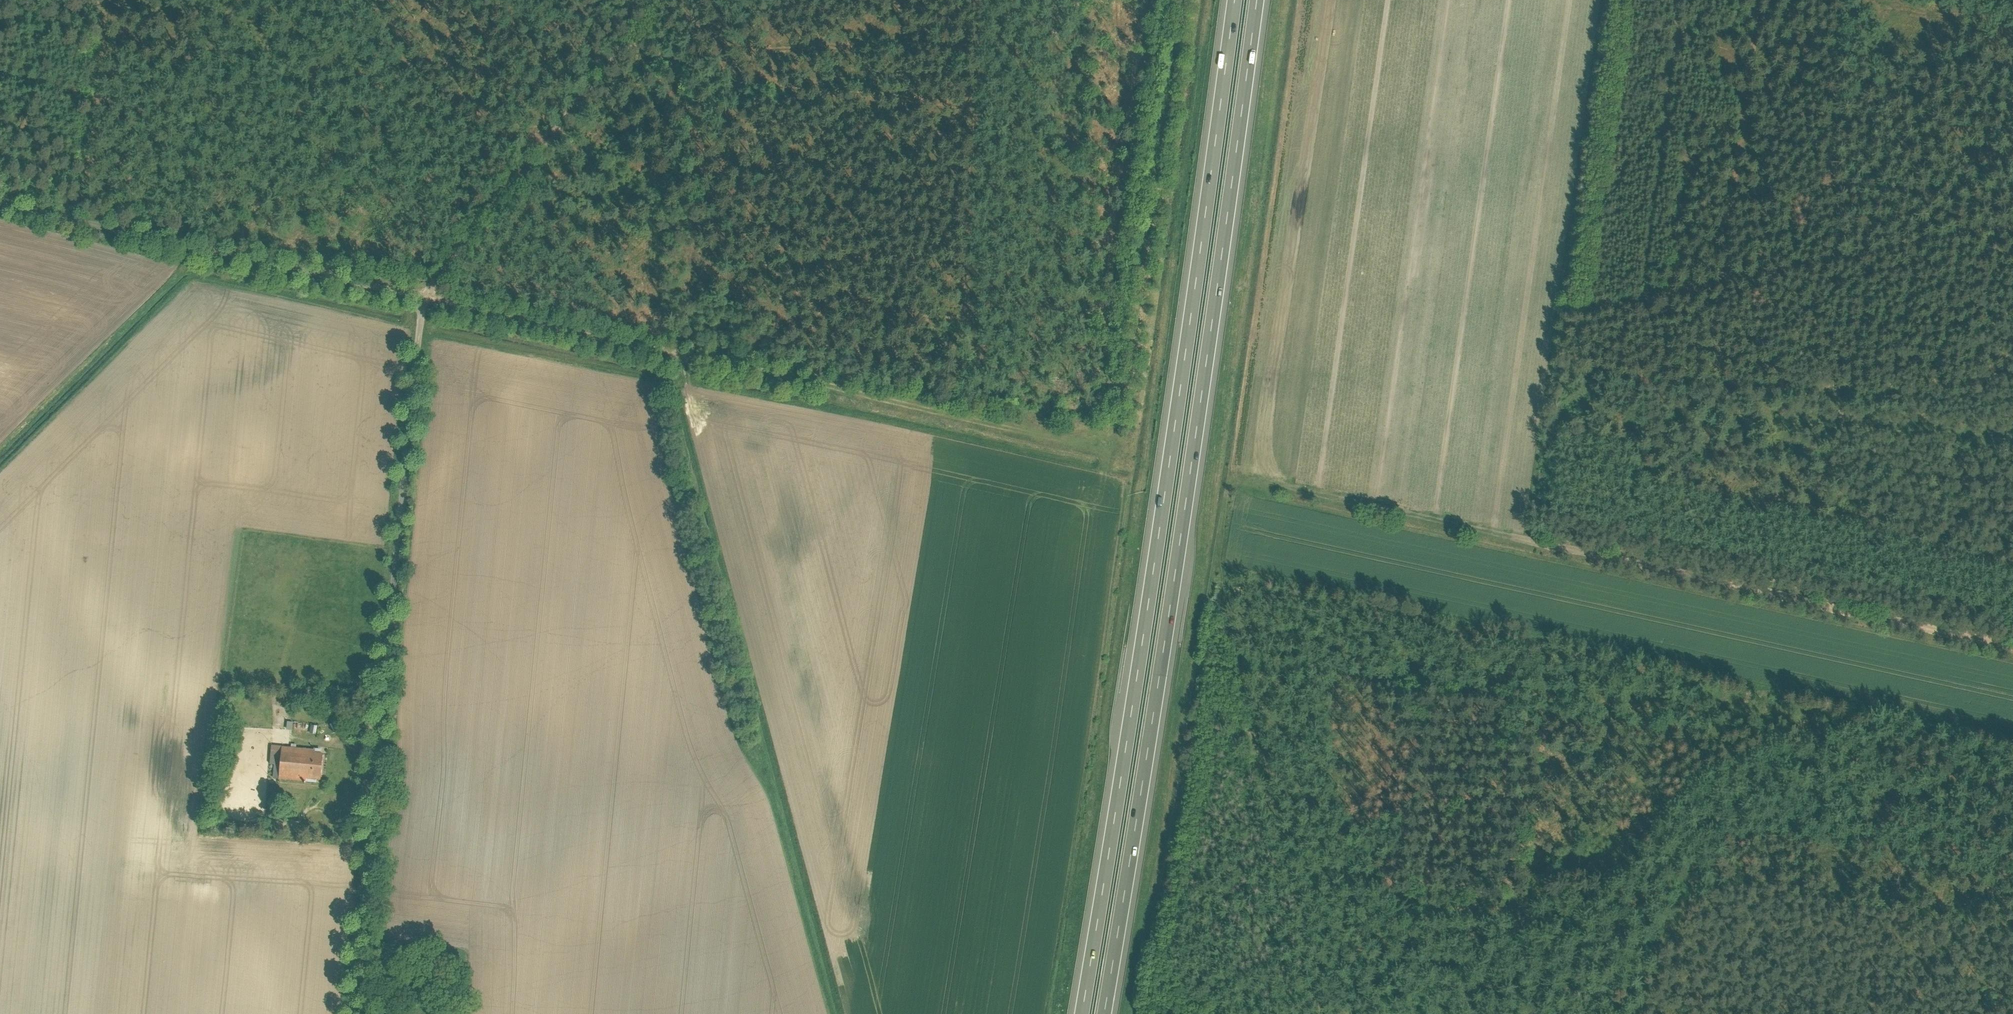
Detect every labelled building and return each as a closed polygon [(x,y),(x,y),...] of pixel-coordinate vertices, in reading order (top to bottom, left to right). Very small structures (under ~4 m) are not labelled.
[(274,766),(273,780),(320,784),(324,751),(272,746),(270,765),(274,766)]
